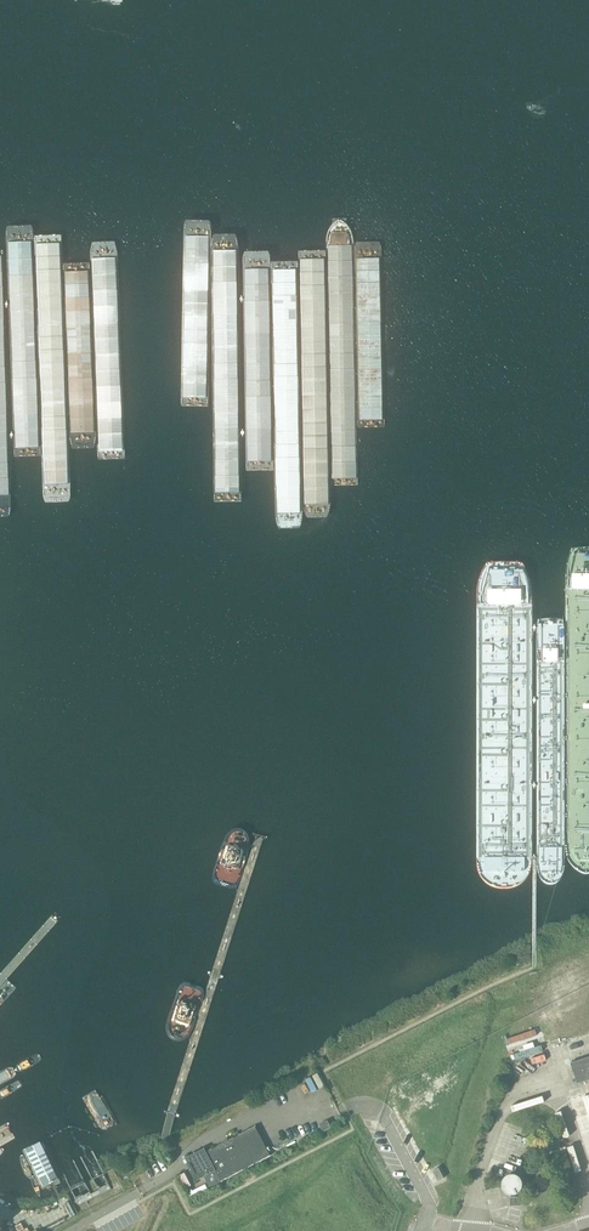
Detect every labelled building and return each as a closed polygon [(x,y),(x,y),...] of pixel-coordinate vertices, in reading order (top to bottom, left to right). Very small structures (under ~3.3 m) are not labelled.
[(544,1052),(539,1038),(507,1048),(512,1062),(544,1052)] [(570,1063),(577,1084),(588,1080),(588,1057),(570,1063)] [(331,1128),(327,1121),(319,1125),(323,1132),(331,1128)] [(270,1156),(255,1127),(206,1152),(204,1148),(185,1158),(197,1181),(216,1171),(221,1181),(270,1156)] [(509,1195),(510,1195),(512,1195),(513,1195),(515,1195),(516,1195),(517,1194),(518,1194),(519,1192),(520,1191),(521,1190),(522,1189),(522,1187),(522,1186),(522,1185),(522,1184),(522,1183),(522,1182),(521,1181),(521,1179),(519,1178),(519,1177),(518,1176),(516,1176),(515,1175),(514,1175),(513,1175),(512,1175),(510,1175),(508,1175),(507,1176),(506,1177),(505,1178),(504,1179),(503,1180),(502,1181),(502,1183),(502,1184),(502,1185),(502,1186),(502,1187),(502,1188),(503,1189),(503,1191),(504,1192),(505,1192),(506,1193),(507,1194),(508,1195),(509,1195)] [(90,1191),(85,1182),(71,1190),(76,1199),(90,1191)] [(79,1205),(93,1198),(90,1191),(76,1199),(79,1205)] [(522,1206),(522,1197),(515,1197),(515,1195),(513,1195),(512,1195),(510,1195),(510,1197),(509,1197),(510,1206),(522,1206)]
